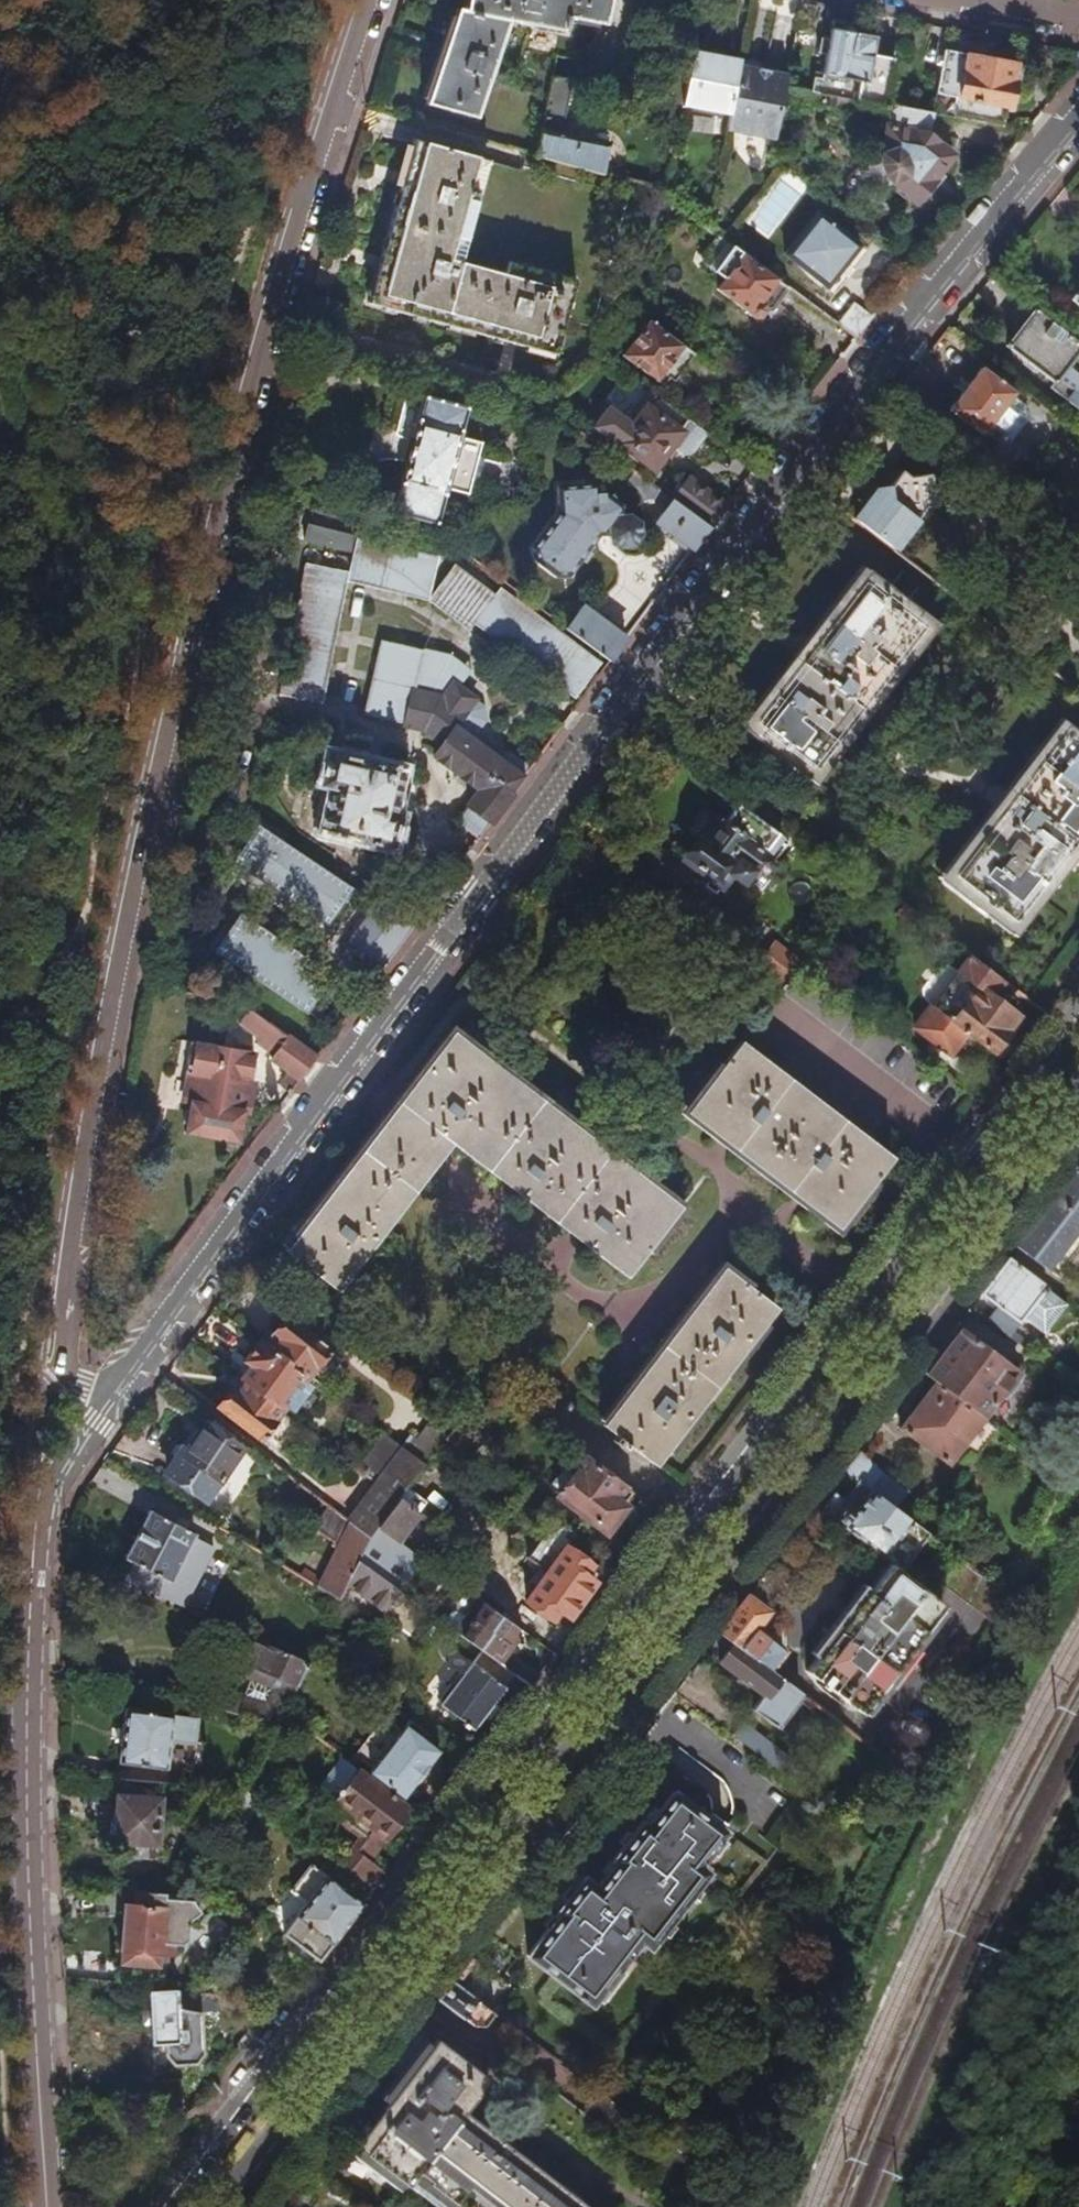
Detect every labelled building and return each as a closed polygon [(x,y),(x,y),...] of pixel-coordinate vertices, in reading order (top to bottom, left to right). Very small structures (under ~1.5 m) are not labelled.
[(458,9),(417,123),(536,156),(553,78),(557,58),(575,61),(579,61),(584,61),(588,59),(593,57),(597,53),(600,49),(601,46),(610,0),(467,0),(465,10),(458,9)] [(821,5),(802,1),(797,29),(810,32),(818,23),(821,5)] [(821,79),(814,78),(811,92),(819,94),(875,104),(882,105),(892,60),(871,55),(875,38),(855,34),(856,25),(833,20),(825,60),(821,79)] [(741,61),(692,52),(686,80),(681,105),(730,114),(740,67),(741,61)] [(1014,64),(943,52),(931,114),(1000,127),(1004,107),(1009,108),(1014,81),(1011,81),(1014,64)] [(1021,66),(1014,64),(1011,81),(1014,81),(1018,82),(1021,66)] [(788,76),(740,67),(730,114),(727,130),(776,140),(786,87),(788,76)] [(671,77),(665,100),(681,104),(686,80),(671,77)] [(572,82),(553,78),(536,156),(601,173),(607,147),(578,140),(579,138),(560,133),(572,82)] [(794,101),(799,102),(812,105),(819,94),(811,92),(786,87),(786,93),(788,96),(789,98),(791,100),(794,101)] [(875,104),(819,94),(812,105),(872,115),(875,104)] [(929,137),(926,135),(930,114),(889,106),(881,148),(879,159),(879,164),(881,169),(882,173),(884,176),(886,178),(915,203),(940,174),(938,171),(951,156),(929,137)] [(369,303),(555,356),(565,321),(576,282),(511,263),(507,276),(462,263),(490,162),(414,141),(369,303)] [(511,263),(576,282),(565,321),(592,329),(629,198),(522,168),(520,171),(490,162),(462,263),(507,276),(511,263)] [(816,213),(784,256),(826,288),(859,246),(816,213)] [(766,304),(773,309),(788,289),(730,247),(713,272),(723,280),(716,289),(749,314),(748,315),(753,320),(759,320),(764,313),(763,308),(766,304)] [(871,319),(857,308),(841,328),(855,338),(871,319)] [(1052,382),(1048,388),(1078,412),(1078,346),(1033,310),(1005,346),(1052,382)] [(679,374),(693,355),(648,322),(621,357),(653,379),(652,381),(657,384),(664,383),(668,377),(668,375),(672,369),(679,374)] [(981,369),(950,410),(981,434),(1010,396),(1013,394),(981,369)] [(616,444),(653,471),(668,452),(665,449),(669,444),(683,456),(692,454),(706,434),(686,419),(654,395),(644,408),(639,404),(632,414),(634,421),(616,444)] [(1010,396),(983,431),(998,443),(1009,442),(1027,418),(1026,408),(1010,396)] [(443,495),(445,496),(446,490),(459,438),(461,433),(460,432),(466,408),(424,397),(418,420),(417,420),(400,484),(401,484),(393,513),(436,524),(443,495)] [(1039,414),(1049,422),(1055,415),(1045,407),(1039,414)] [(480,443),(459,438),(446,490),(467,495),(480,443)] [(887,489),(875,491),(852,520),(892,551),(914,522),(913,511),(934,507),(930,475),(910,477),(901,471),(887,489)] [(689,478),(671,501),(708,527),(725,505),(689,478)] [(595,495),(595,486),(556,489),(559,513),(532,549),(535,561),(556,576),(568,577),(599,535),(610,534),(611,540),(621,548),(633,546),(641,535),(671,533),(692,549),(708,527),(671,501),(659,491),(652,499),(666,509),(657,522),(640,524),(629,516),(622,516),(622,505),(603,494),(595,495)] [(352,536),(307,525),(304,540),(348,551),(352,536)] [(441,543),(436,552),(447,558),(454,546),(441,543)] [(808,781),(931,621),(864,570),(741,729),(808,781)] [(581,608),(565,629),(609,660),(624,640),(620,636),(623,633),(610,623),(606,627),(581,608)] [(441,742),(443,743),(511,793),(524,776),(518,771),(523,764),(509,754),(502,754),(499,758),(472,738),(479,730),(492,712),(468,695),(452,718),(456,721),(441,742)] [(1064,719),(940,880),(1008,931),(1078,839),(1078,731),(1064,719)] [(320,785),(331,789),(320,833),(391,849),(398,817),(392,815),(401,769),(383,766),(383,767),(369,764),(370,762),(367,762),(371,742),(363,742),(353,744),(342,751),(337,756),(327,754),(320,785)] [(478,790),(454,822),(477,840),(511,793),(443,743),(434,756),(478,790)] [(530,768),(523,764),(518,771),(524,776),(530,768)] [(702,831),(701,836),(699,838),(706,844),(723,822),(716,816),(712,821),(709,822),(707,824),(705,826),(703,828),(702,831)] [(742,837),(743,837),(723,822),(706,844),(699,838),(684,858),(709,877),(703,886),(713,894),(729,873),(741,882),(749,872),(750,873),(764,854),(742,837)] [(330,927),(357,888),(262,823),(235,863),(330,927)] [(852,867),(844,878),(857,888),(865,877),(852,867)] [(834,892),(820,882),(800,909),(814,918),(834,892)] [(379,899),(346,943),(381,969),(414,925),(379,899)] [(894,915),(912,928),(919,919),(901,905),(894,915)] [(773,941),(755,966),(782,987),(800,963),(800,962),(773,941)] [(1015,1016),(989,996),(1001,981),(968,956),(929,1005),(912,1027),(947,1055),(949,1053),(953,1052),(958,1045),(958,1041),(964,1033),(966,1033),(990,1052),(1007,1032),(1004,1029),(1015,1016)] [(274,1054),(271,1059),(299,1080),(314,1060),(248,1011),(239,1023),(258,1037),(255,1041),(274,1054)] [(534,1097),(451,1034),(284,1251),(337,1291),(451,1143),(623,1275),(677,1206),(608,1154),(534,1097)] [(853,1129),(738,1040),(684,1113),(751,1163),(835,1227),(890,1158),(853,1129)] [(183,1103),(190,1105),(185,1133),(206,1137),(238,1142),(239,1138),(240,1125),(242,1114),(247,1114),(252,1083),(248,1082),(252,1054),(200,1044),(190,1042),(184,1073),(188,1073),(183,1103)] [(1074,1171),(1016,1247),(1043,1268),(1078,1221),(1078,1175),(1074,1171)] [(980,1294),(996,1306),(986,1320),(1007,1335),(1011,1330),(1022,1317),(1043,1333),(1066,1303),(1007,1258),(980,1294)] [(712,1387),(773,1307),(721,1267),(600,1424),(614,1434),(609,1440),(621,1450),(627,1444),(653,1465),(712,1387)] [(272,1335),(277,1339),(268,1351),(299,1375),(305,1378),(307,1375),(328,1348),(286,1316),(272,1335)] [(954,1327),(919,1373),(934,1384),(980,1418),(997,1395),(1000,1397),(1017,1375),(954,1327)] [(248,1365),(240,1377),(245,1380),(276,1404),(299,1375),(268,1351),(257,1343),(244,1361),(248,1365)] [(305,1378),(299,1375),(276,1404),(282,1408),(283,1408),(291,1414),(312,1387),(303,1380),(305,1378)] [(217,1406),(258,1439),(280,1411),(282,1408),(276,1404),(245,1380),(237,1392),(231,1388),(217,1406)] [(961,1445),(974,1455),(994,1429),(980,1418),(934,1384),(899,1429),(946,1465),(961,1445)] [(451,1428),(434,1415),(415,1440),(408,1435),(399,1446),(423,1465),(442,1439),(451,1428)] [(459,1416),(451,1428),(442,1439),(461,1453),(477,1430),(459,1416)] [(179,1459),(166,1478),(203,1503),(241,1450),(204,1423),(198,1430),(193,1427),(181,1445),(180,1445),(175,1446),(172,1450),(173,1455),(179,1459)] [(399,1446),(390,1439),(363,1476),(379,1488),(396,1501),(401,1495),(423,1465),(399,1446)] [(858,1453),(843,1473),(870,1493),(891,1510),(904,1492),(879,1473),(858,1453)] [(620,1507),(619,1506),(630,1493),(583,1457),(569,1476),(559,1489),(556,1493),(603,1528),(620,1507)] [(569,1476),(561,1469),(552,1483),(559,1489),(569,1476)] [(357,1510),(355,1509),(346,1521),(349,1523),(369,1538),(370,1536),(376,1528),(396,1501),(379,1488),(372,1497),(369,1494),(357,1510)] [(842,1529),(881,1559),(883,1556),(909,1523),(891,1510),(870,1493),(856,1511),(836,1496),(831,1497),(822,1509),(823,1513),(832,1521),(835,1520),(844,1526),(842,1529)] [(401,1495),(396,1501),(376,1528),(396,1542),(420,1509),(401,1495)] [(316,1529),(335,1540),(346,1522),(327,1510),(316,1529)] [(147,1511),(135,1534),(123,1559),(168,1583),(194,1535),(147,1511)] [(597,1571),(565,1547),(574,1534),(554,1520),(545,1532),(544,1532),(524,1557),(545,1572),(524,1601),(551,1619),(558,1610),(566,1616),(590,1583),(594,1582),(599,1576),(599,1574),(599,1572),(597,1571)] [(369,1538),(349,1523),(316,1588),(338,1601),(346,1585),(357,1562),(369,1538)] [(927,1536),(909,1523),(883,1556),(895,1566),(903,1556),(908,1560),(927,1536)] [(369,1538),(357,1562),(397,1591),(399,1593),(415,1571),(370,1536),(369,1538)] [(929,1596),(939,1584),(992,1625),(1007,1597),(954,1557),(935,1581),(908,1560),(903,1556),(895,1566),(893,1568),(887,1563),(804,1672),(858,1713),(940,1604),(929,1596)] [(357,1562),(346,1585),(383,1611),(397,1591),(357,1562)] [(111,1596),(132,1604),(138,1590),(118,1581),(111,1596)] [(380,1615),(419,1642),(435,1618),(399,1593),(397,1591),(383,1611),(380,1615)] [(747,1598),(719,1634),(732,1644),(767,1671),(781,1653),(753,1632),(767,1614),(747,1598)] [(463,1621),(470,1625),(461,1638),(481,1651),(497,1663),(508,1646),(504,1643),(515,1627),(478,1600),(463,1621)] [(241,1699),(218,1690),(211,1709),(276,1727),(282,1714),(307,1664),(243,1636),(228,1670),(250,1680),(241,1699)] [(750,1710),(773,1728),(798,1695),(767,1671),(732,1644),(718,1662),(761,1696),(750,1710)] [(503,1688),(501,1686),(511,1673),(497,1663),(481,1651),(471,1663),(470,1662),(438,1705),(471,1729),(503,1688)] [(171,1715),(124,1709),(117,1763),(164,1768),(171,1715)] [(295,1723),(282,1714),(276,1727),(273,1733),(278,1736),(285,1733),(295,1723)] [(400,1730),(382,1717),(354,1754),(371,1769),(400,1730)] [(407,1720),(400,1730),(371,1769),(368,1772),(401,1796),(413,1781),(424,1767),(437,1750),(417,1736),(421,1731),(407,1720)] [(741,1723),(730,1737),(777,1774),(787,1759),(741,1723)] [(321,1810),(358,1839),(339,1864),(372,1890),(384,1875),(370,1865),(362,1859),(378,1837),(387,1844),(412,1812),(342,1759),(320,1785),(320,1792),(330,1800),(321,1810)] [(435,1775),(424,1767),(413,1781),(424,1790),(435,1775)] [(581,2000),(582,1999),(590,2004),(639,1941),(648,1948),(707,1871),(698,1865),(724,1830),(673,1791),(647,1826),(642,1822),(613,1860),(616,1863),(597,1888),(584,1878),(557,1914),(559,1916),(527,1957),(577,1995),(576,1996),(581,2000)] [(154,1845),(159,1797),(115,1794),(111,1841),(120,1842),(119,1857),(144,1859),(145,1844),(154,1845)] [(387,1844),(378,1837),(362,1859),(370,1865),(387,1844)] [(294,1917),(282,1933),(318,1959),(372,1890),(339,1864),(329,1857),(318,1870),(311,1864),(292,1889),(306,1900),(293,1916),(294,1917)] [(121,1951),(120,1963),(136,1964),(137,1952),(159,1954),(160,1943),(169,1944),(175,1939),(178,1918),(189,1911),(182,1902),(183,1895),(125,1891),(124,1904),(123,1905),(120,1950),(121,1951)] [(473,2024),(483,2026),(492,2014),(493,2014),(451,1983),(438,2000),(473,2024)] [(163,2057),(171,2066),(178,2065),(175,1992),(175,1991),(147,1992),(150,2045),(162,2044),(163,2057)] [(196,1994),(175,1992),(178,2065),(192,2065),(200,2054),(198,2014),(197,2013),(196,1994)] [(504,2002),(494,2016),(519,2034),(529,2021),(504,2002)] [(436,2043),(354,2147),(407,2187),(418,2172),(429,2180),(428,2183),(453,2203),(455,2200),(464,2206),(587,2206),(511,2150),(463,2114),(488,2081),(436,2043)]
